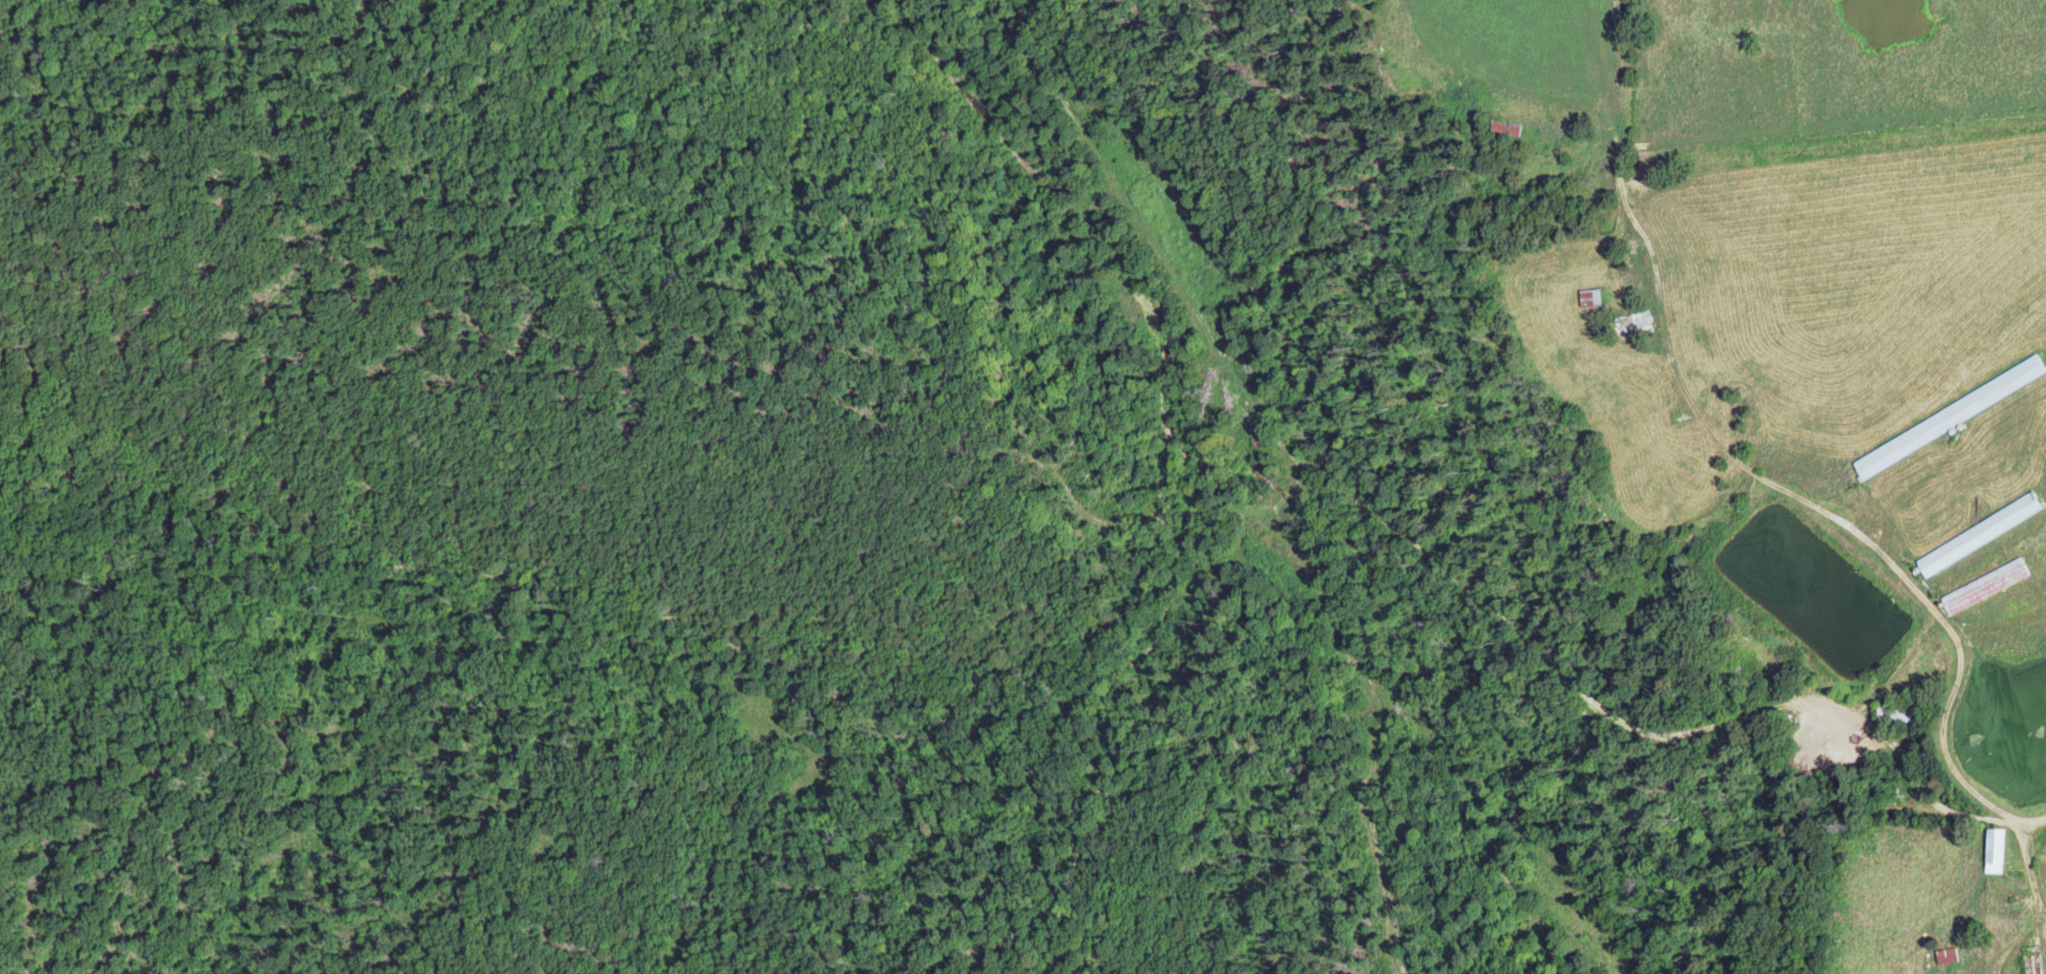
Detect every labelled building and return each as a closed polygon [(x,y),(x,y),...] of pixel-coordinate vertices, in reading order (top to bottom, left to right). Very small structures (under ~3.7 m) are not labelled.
[(1486,131),(1517,135),(1518,124),(1487,121),(1486,131)] [(1597,308),(1597,291),(1575,291),(1575,308),(1597,308)] [(1590,328),(1593,341),(1649,330),(1647,317),(1590,328)] [(1912,557),(1920,575),(2041,514),(2033,496),(1912,557)] [(1946,615),(2027,577),(2018,559),(1937,597),(1946,615)] [(1922,720),(1919,699),(1872,705),(1875,726),(1922,720)] [(1983,874),(2000,874),(2000,829),(1983,829),(1983,874)] [(1954,962),(1951,948),(1932,951),(1934,965),(1954,962)]
